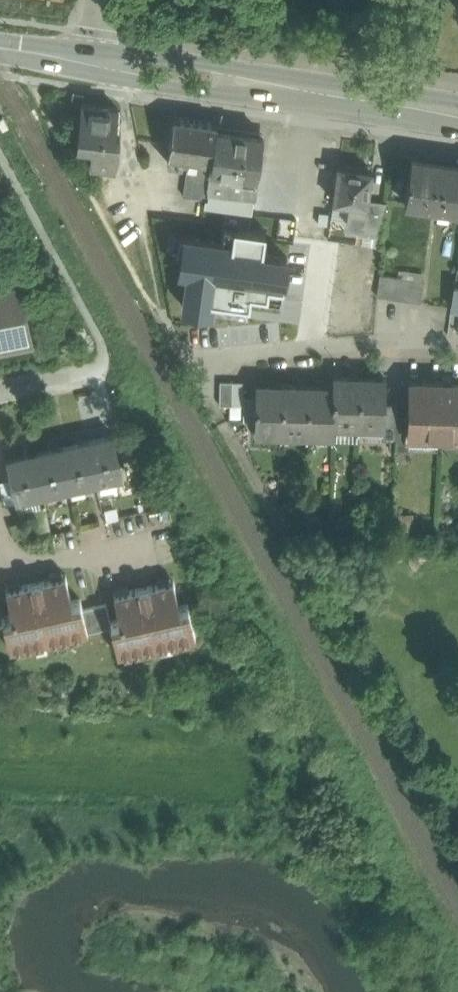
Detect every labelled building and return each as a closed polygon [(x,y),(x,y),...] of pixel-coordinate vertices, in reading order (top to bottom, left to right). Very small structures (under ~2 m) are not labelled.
[(118,108),(81,103),(77,141),(92,143),(89,163),(115,166),(119,133),(115,132),(118,108)] [(216,122),(174,116),(167,162),(189,165),(190,156),(198,158),(211,159),(216,127),(217,123),(216,123),(216,122)] [(216,127),(211,159),(210,167),(257,174),(263,134),(216,127)] [(411,155),(404,201),(457,208),(457,162),(411,155)] [(211,159),(198,158),(196,170),(209,172),(210,167),(211,159)] [(357,165),(343,163),(342,165),(338,164),(333,200),(348,202),(346,219),(364,221),(367,199),(372,169),(356,167),(357,165)] [(257,174),(210,167),(209,172),(207,186),(207,193),(253,200),(257,174)] [(196,170),(188,169),(183,195),(208,199),(207,193),(207,186),(209,172),(196,170)] [(253,200),(207,193),(208,199),(213,275),(263,281),(274,203),(253,200)] [(386,201),(367,199),(364,221),(363,231),(383,234),(386,201)] [(185,256),(187,228),(173,226),(171,255),(185,256)] [(423,281),(380,274),(377,295),(420,301),(423,281)] [(0,292),(0,349),(29,343),(31,343),(31,341),(20,290),(21,290),(20,288),(18,288),(18,289),(0,292)] [(359,377),(334,376),(333,386),(332,422),(358,423),(359,377)] [(386,378),(359,377),(358,423),(383,424),(384,424),(385,404),(386,378)] [(231,380),(220,379),(219,403),(231,403),(231,380)] [(243,380),(231,380),(231,403),(243,404),(243,380)] [(410,382),(409,414),(409,435),(457,435),(457,383),(410,382)] [(282,385),(255,384),(255,395),(254,419),(254,430),(281,431),(282,385)] [(308,385),(282,385),(281,431),(307,431),(308,385)] [(333,386),(308,385),(307,431),(332,432),(332,422),(333,386)] [(255,395),(243,395),(243,419),(254,419),(255,395)] [(398,404),(385,404),(384,424),(383,424),(383,437),(396,438),(397,414),(398,404)] [(397,414),(396,438),(396,448),(409,448),(409,435),(409,414),(397,414)] [(113,433),(6,458),(15,497),(123,473),(113,433)] [(65,574),(6,587),(11,612),(2,614),(10,647),(88,630),(82,607),(80,597),(71,599),(65,574)] [(173,579),(114,593),(119,617),(110,619),(111,625),(118,653),(195,635),(188,602),(179,604),(173,579)] [(106,601),(94,604),(100,627),(111,625),(110,619),(106,601)] [(94,604),(82,607),(88,630),(100,627),(94,604)]
